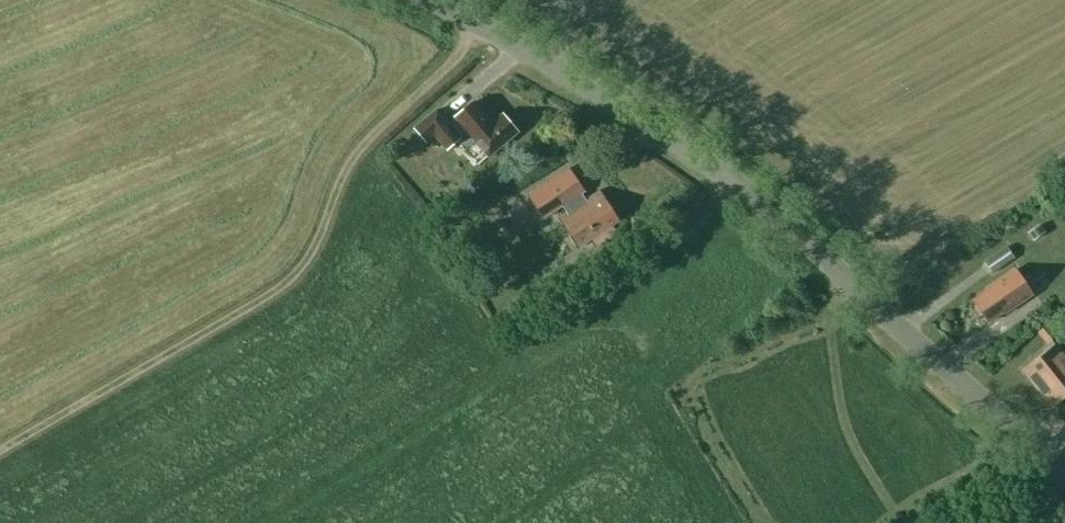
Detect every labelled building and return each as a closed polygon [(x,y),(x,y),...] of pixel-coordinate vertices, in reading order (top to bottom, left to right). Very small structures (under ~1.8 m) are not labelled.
[(503,114),(491,124),(473,102),(455,118),(456,119),(449,125),(436,109),(414,128),(426,141),(434,134),(446,149),(458,139),(463,144),(471,143),(474,140),(488,157),(518,132),(503,114)] [(600,191),(583,203),(578,195),(584,191),(569,168),(528,195),(543,218),(562,205),(567,213),(558,219),(578,248),(591,240),(596,248),(616,234),(611,226),(619,221),(600,191)] [(438,212),(445,220),(460,207),(453,199),(438,212)] [(1028,233),(1033,240),(1045,232),(1040,224),(1028,233)] [(985,261),(993,272),(1014,257),(1007,246),(985,261)] [(988,321),(1003,311),(1004,313),(1031,294),(1014,268),(986,287),(987,289),(973,299),(988,321)] [(1053,344),(1023,369),(1051,404),(1064,392),(1064,358),(1053,344)]
